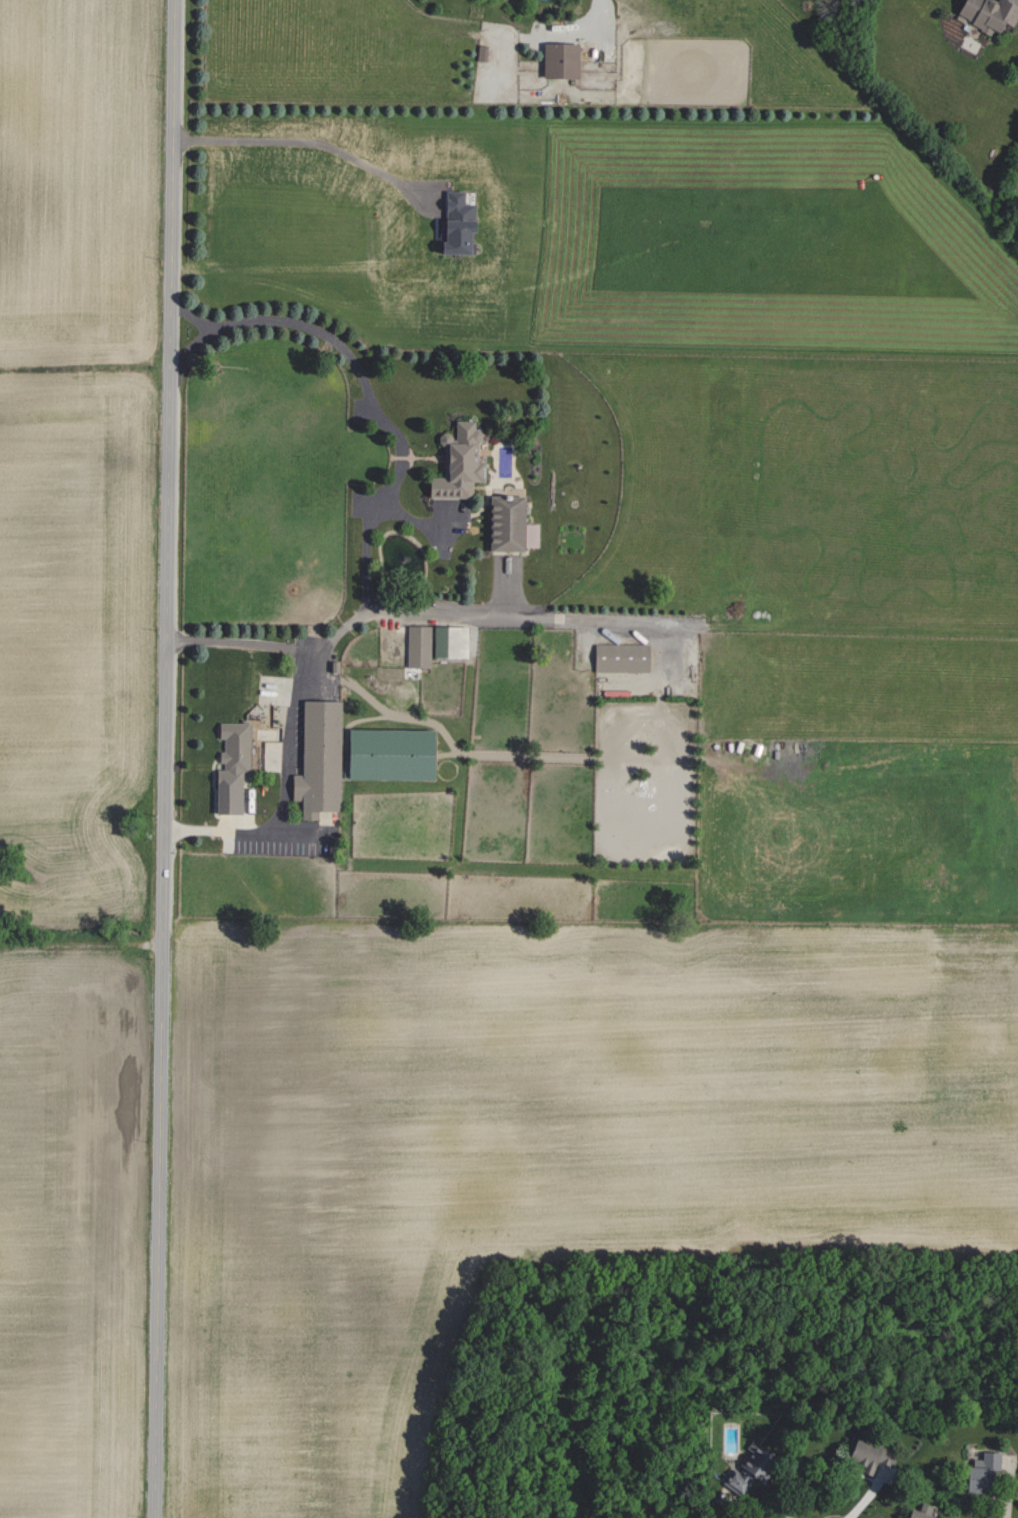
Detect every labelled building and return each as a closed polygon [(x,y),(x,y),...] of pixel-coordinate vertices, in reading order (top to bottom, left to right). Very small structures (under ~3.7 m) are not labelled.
[(997,0),(960,0),(953,16),(992,32),(997,20),(1011,26),(1017,9),(1017,8),(997,0)] [(576,42),(541,41),(540,76),(575,77),(576,42)] [(467,253),(468,203),(460,203),(461,191),(442,190),(441,219),(438,219),(437,241),(434,241),(434,252),(467,253)] [(468,496),(468,481),(482,481),(482,460),(475,460),(475,429),(471,429),(471,420),(451,420),(451,433),(435,433),(435,445),(442,445),(442,476),(425,476),(425,496),(468,496)] [(486,551),(522,550),(521,546),(536,546),(536,523),(521,524),(521,495),(485,495),(486,551)] [(404,666),(428,667),(429,625),(405,625),(404,666)] [(465,626),(431,625),(430,656),(464,657),(465,626)] [(591,671),(646,672),(647,644),(592,643),(591,671)] [(299,774),(289,774),(289,800),(298,800),(298,819),(315,819),(315,811),(337,811),(338,700),(300,700),(299,774)] [(249,722),(216,722),(216,738),(222,738),(222,751),(219,751),(219,769),(212,769),(212,813),(239,814),(240,768),(249,768),(249,722)] [(428,729),(342,729),(343,780),(428,779),(428,729)] [(843,1458),(859,1463),(856,1470),(867,1474),(872,1460),(888,1465),(893,1450),(849,1436),(843,1458)] [(719,1483),(741,1495),(766,1450),(748,1440),(744,1447),(747,1449),(735,1470),(729,1466),(719,1483)] [(998,1451),(980,1450),(980,1458),(970,1458),(970,1465),(961,1464),(960,1491),(979,1491),(980,1475),(997,1476),(998,1451)] [(932,1516),(927,1515),(931,1506),(919,1501),(916,1510),(905,1506),(901,1517),(931,1517),(932,1516)]
